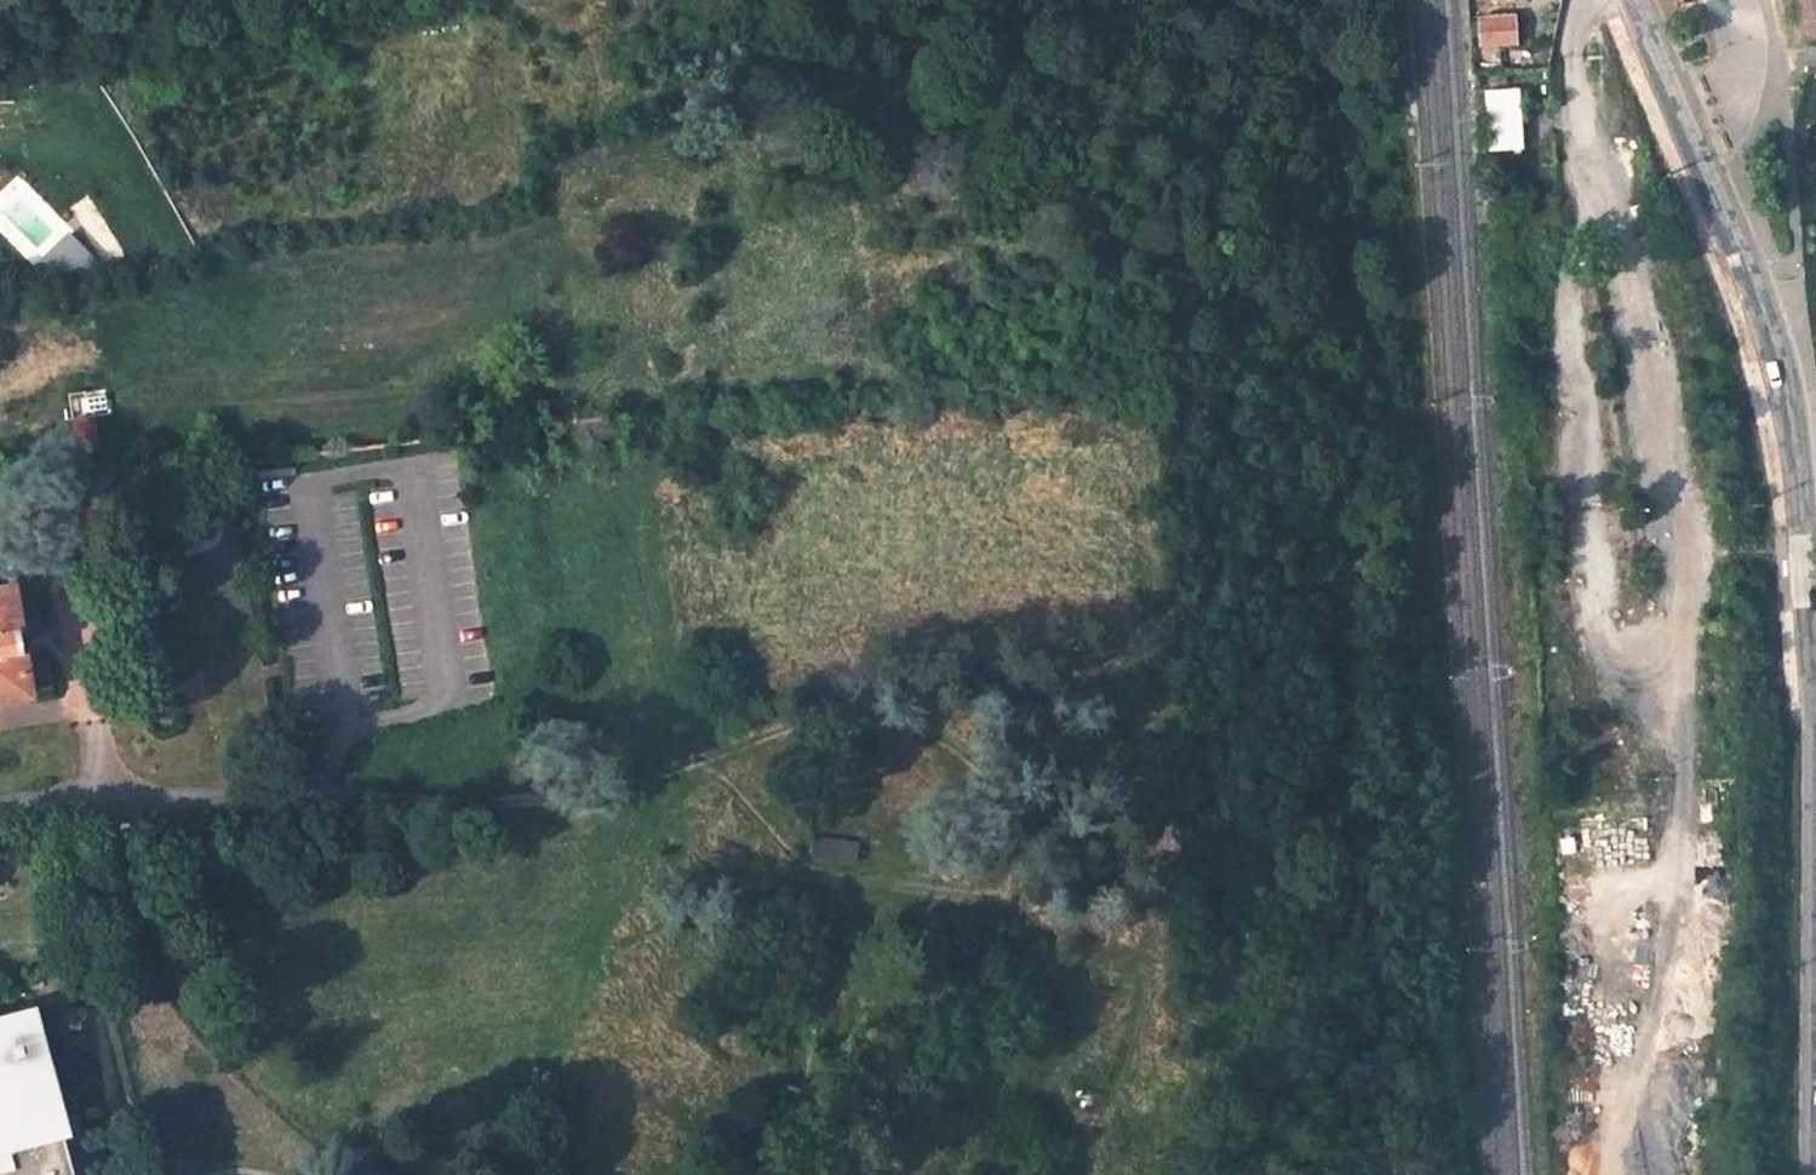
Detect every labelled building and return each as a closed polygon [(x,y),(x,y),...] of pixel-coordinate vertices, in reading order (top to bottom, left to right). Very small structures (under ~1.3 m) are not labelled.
[(1808,32),(1815,31),(1815,0),(1803,0),(1808,32)] [(1515,44),(1514,16),(1479,20),(1481,46),(1515,44)] [(1806,49),(1809,69),(1815,68),(1815,48),(1806,49)] [(1490,89),(1493,148),(1531,146),(1528,87),(1490,89)] [(58,275),(95,261),(85,236),(49,250),(58,275)] [(14,591),(0,593),(0,700),(30,695),(14,591)] [(66,1143),(71,1142),(36,1009),(0,1019),(0,1174),(75,1174),(66,1143)]
